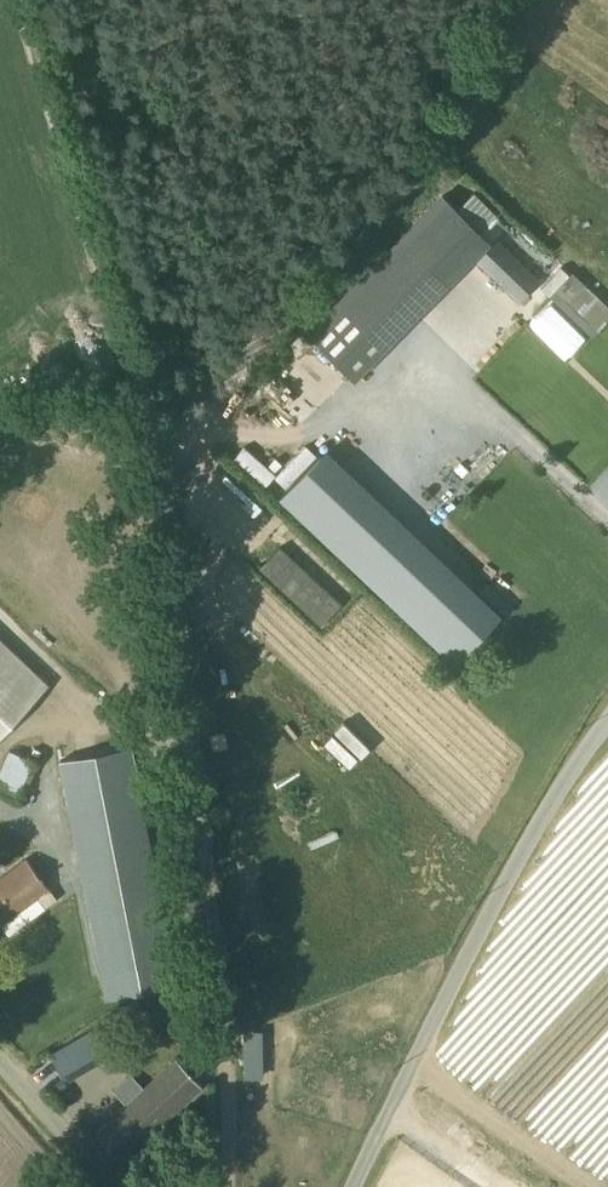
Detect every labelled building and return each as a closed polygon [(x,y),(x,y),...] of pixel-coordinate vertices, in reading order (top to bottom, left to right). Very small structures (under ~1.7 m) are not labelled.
[(353,380),(489,243),(441,195),(304,333),(353,380)] [(538,280),(495,239),(473,261),(517,303),(538,280)] [(607,318),(607,308),(564,267),(570,273),(548,296),(590,337),(607,318)] [(273,467),(285,475),(309,443),(298,434),(273,467)] [(307,474),(330,448),(318,438),(296,464),(307,474)] [(497,622),(329,462),(294,499),(288,504),(457,665),(462,659),(497,622)] [(0,641),(0,734),(46,684),(0,641)] [(23,805),(25,804),(29,793),(26,790),(37,764),(8,750),(0,768),(0,795),(23,805)] [(126,751),(61,766),(102,994),(103,995),(171,983),(172,982),(126,751)] [(0,878),(0,927),(7,937),(55,901),(25,860),(0,878)] [(48,1056),(64,1084),(114,1055),(114,1053),(125,1046),(112,1022),(99,1029),(98,1028),(48,1056)] [(261,1035),(247,1034),(247,1082),(261,1082),(261,1035)] [(120,1162),(200,1086),(174,1058),(142,1089),(129,1075),(112,1092),(125,1106),(94,1135),(120,1162)]
